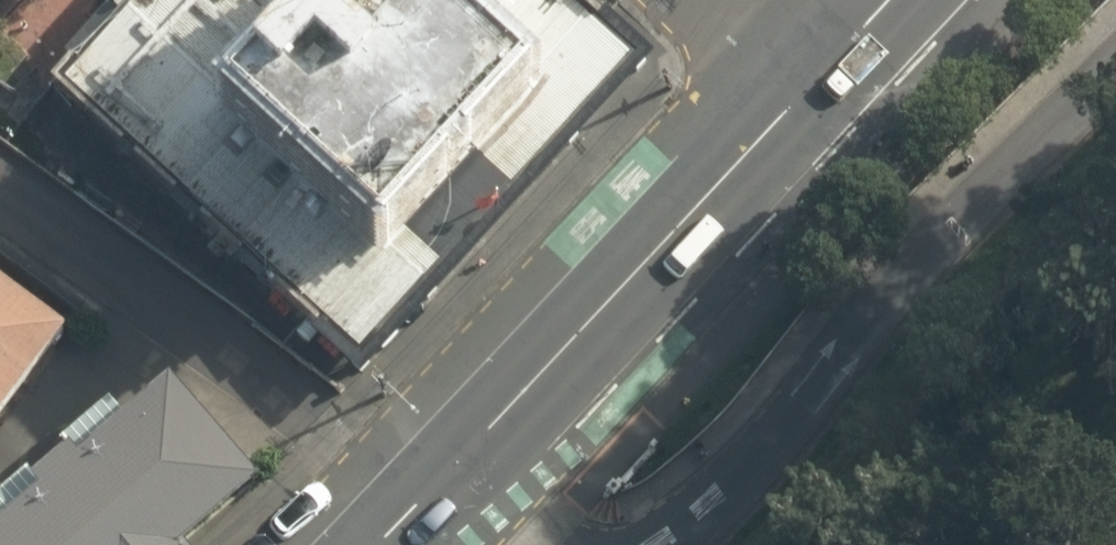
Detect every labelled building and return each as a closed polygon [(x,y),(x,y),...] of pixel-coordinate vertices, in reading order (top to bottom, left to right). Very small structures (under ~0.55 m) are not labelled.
[(571,0),(126,0),(46,86),(355,370),(640,63),(571,0)] [(0,283),(0,410),(61,329),(0,283)] [(270,488),(178,384),(132,424),(114,403),(64,445),(73,454),(41,482),(32,472),(0,499),(0,544),(203,544),(270,488)]
